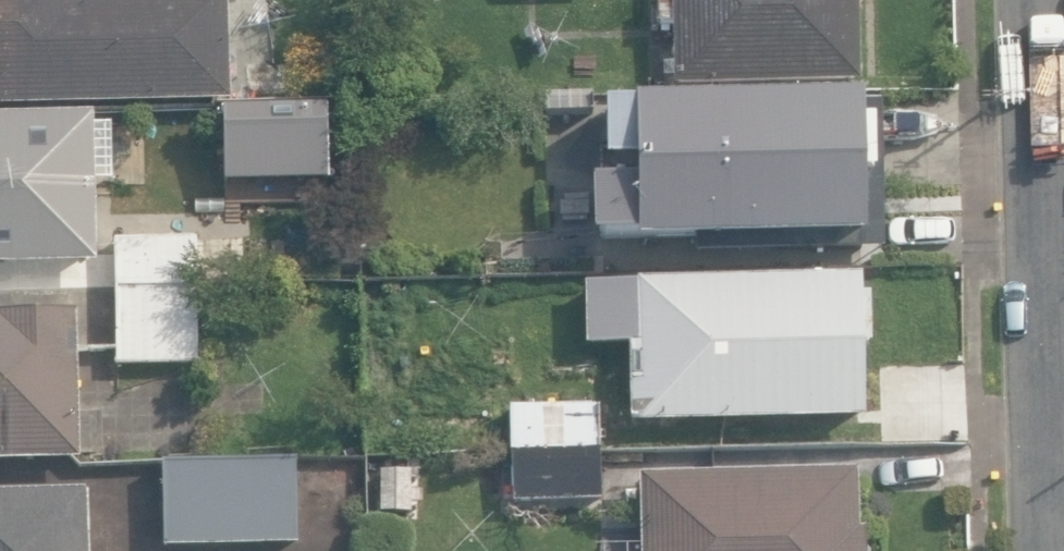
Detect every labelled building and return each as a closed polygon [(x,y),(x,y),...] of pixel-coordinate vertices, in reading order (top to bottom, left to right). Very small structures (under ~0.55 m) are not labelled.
[(227,94),(225,0),(0,0),(0,100),(227,94)] [(672,82),(856,79),(855,0),(656,0),(656,18),(670,18),(672,82)] [(246,63),(248,98),(293,95),(290,59),(246,63)] [(854,90),(601,94),(602,157),(624,157),(624,189),(589,190),(589,230),(627,230),(627,235),(775,233),(775,238),(860,236),(860,222),(888,221),(887,169),(866,169),(865,118),(854,118),(854,90)] [(92,255),(89,105),(0,107),(0,257),(92,255)] [(115,286),(197,285),(197,236),(115,238),(115,286)] [(641,417),(641,421),(864,416),(862,341),(872,341),(871,291),(865,291),(864,275),(586,282),(587,345),(627,344),(628,382),(608,383),(609,407),(632,407),(633,417),(641,417)] [(199,361),(197,285),(115,286),(117,362),(199,361)] [(78,451),(74,304),(0,306),(0,453),(78,451)] [(507,399),(508,444),(595,442),(594,396),(507,399)] [(595,442),(508,444),(510,494),(597,492),(595,442)] [(159,456),(160,539),(293,536),(291,453),(159,456)] [(638,550),(865,550),(865,545),(862,545),(861,524),(855,524),(854,465),(636,470),(638,550)] [(376,469),(377,525),(419,524),(418,469),(376,469)] [(82,482),(0,484),(0,550),(84,550),(82,482)]
